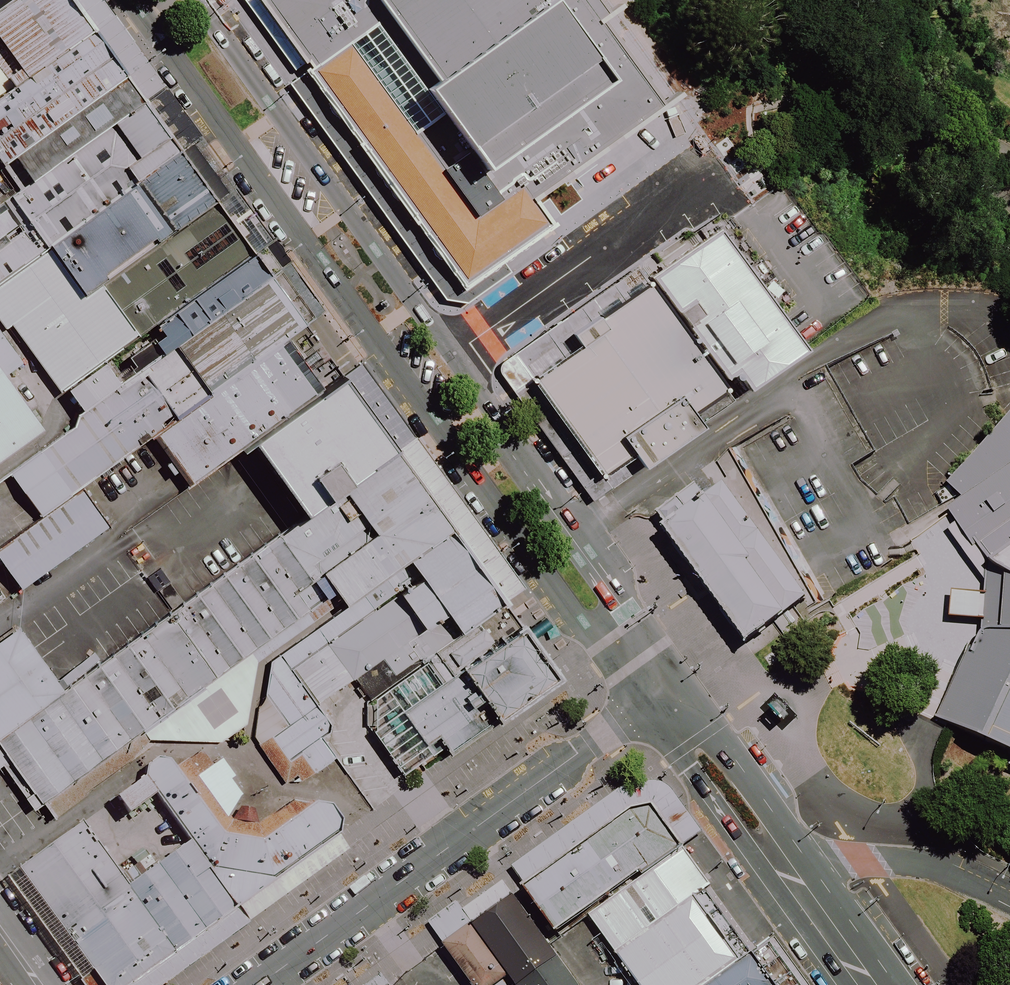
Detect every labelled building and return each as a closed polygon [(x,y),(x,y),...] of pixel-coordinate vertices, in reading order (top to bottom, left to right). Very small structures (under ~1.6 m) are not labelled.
[(79,0),(0,0),(0,164),(20,192),(151,97),(79,0)] [(464,283),(561,215),(545,193),(621,137),(610,104),(619,102),(627,99),(626,93),(635,90),(644,88),(628,30),(605,0),(258,0),(464,283)] [(185,144),(151,97),(20,192),(0,206),(0,276),(185,144)] [(0,276),(0,330),(69,425),(129,382),(166,356),(280,274),(185,144),(0,276)] [(781,335),(694,212),(624,261),(632,272),(707,377),(711,384),(781,335)] [(707,377),(632,272),(558,323),(565,333),(510,371),(578,468),(614,443),(622,454),(678,414),(670,403),(707,377)] [(280,274),(166,356),(204,408),(300,340),(318,327),(280,274)] [(335,387),(300,340),(204,408),(162,438),(196,486),(250,447),(335,387)] [(335,387),(250,447),(301,518),(409,443),(357,371),(335,387)] [(37,428),(0,376),(0,454),(37,428)] [(69,425),(7,470),(41,517),(76,493),(151,440),(166,430),(129,382),(69,425)] [(949,481),(966,498),(950,510),(960,521),(951,528),(987,580),(983,639),(977,637),(941,716),(1009,746),(1009,414),(949,481)] [(0,729),(0,736),(43,797),(331,594),(334,593),(335,595),(336,596),(413,542),(457,511),(451,502),(409,443),(301,518),(67,682),(0,729)] [(703,464),(644,505),(731,630),(790,589),(703,464)] [(76,493),(41,517),(0,545),(0,578),(8,589),(99,527),(76,493)] [(510,587),(457,512),(457,511),(336,596),(276,639),(257,731),(289,776),(297,770),(302,777),(340,747),(327,730),(330,711),(336,707),(394,667),(510,587)] [(522,604),(510,587),(394,667),(405,684),(522,604)] [(451,730),(559,656),(522,604),(405,684),(404,685),(427,718),(437,711),(451,730)] [(0,631),(0,729),(67,682),(20,617),(0,631)] [(134,782),(103,803),(117,821),(147,800),(177,846),(235,912),(327,842),(326,831),(345,818),(328,793),(306,790),(304,806),(279,802),(248,825),(232,829),(191,775),(203,765),(189,752),(168,768),(159,756),(137,756),(134,782)] [(631,825),(524,898),(558,948),(586,929),(681,865),(654,826),(631,825)] [(7,875),(88,984),(129,984),(230,916),(177,846),(137,874),(115,889),(73,828),(7,875)] [(681,865),(586,929),(627,984),(723,984),(748,966),(704,909),(711,904),(681,865)] [(471,935),(505,984),(527,984),(555,966),(514,906),(471,935)] [(471,935),(443,954),(463,984),(505,984),(471,935)] [(555,966),(527,984),(568,984),(555,966)] [(748,966),(723,984),(762,984),(748,966)]
